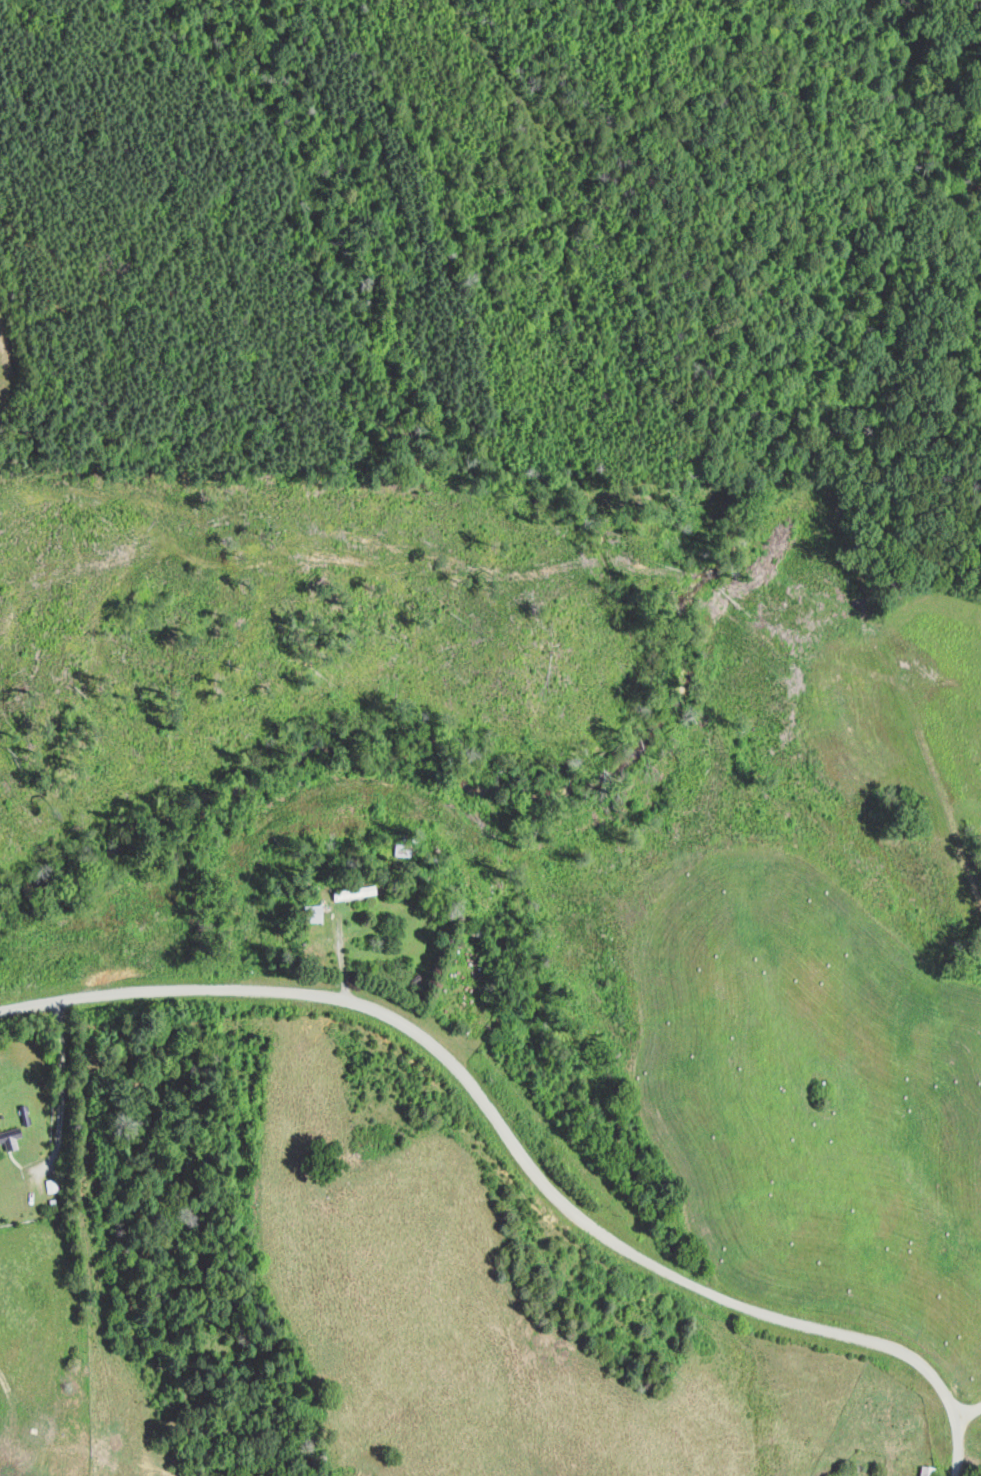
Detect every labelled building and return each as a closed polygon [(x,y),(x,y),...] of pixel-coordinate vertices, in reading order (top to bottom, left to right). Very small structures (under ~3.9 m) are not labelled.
[(2,1142),(4,1150),(18,1147),(16,1137),(23,1135),(21,1126),(0,1130),(0,1142),(2,1142)]
